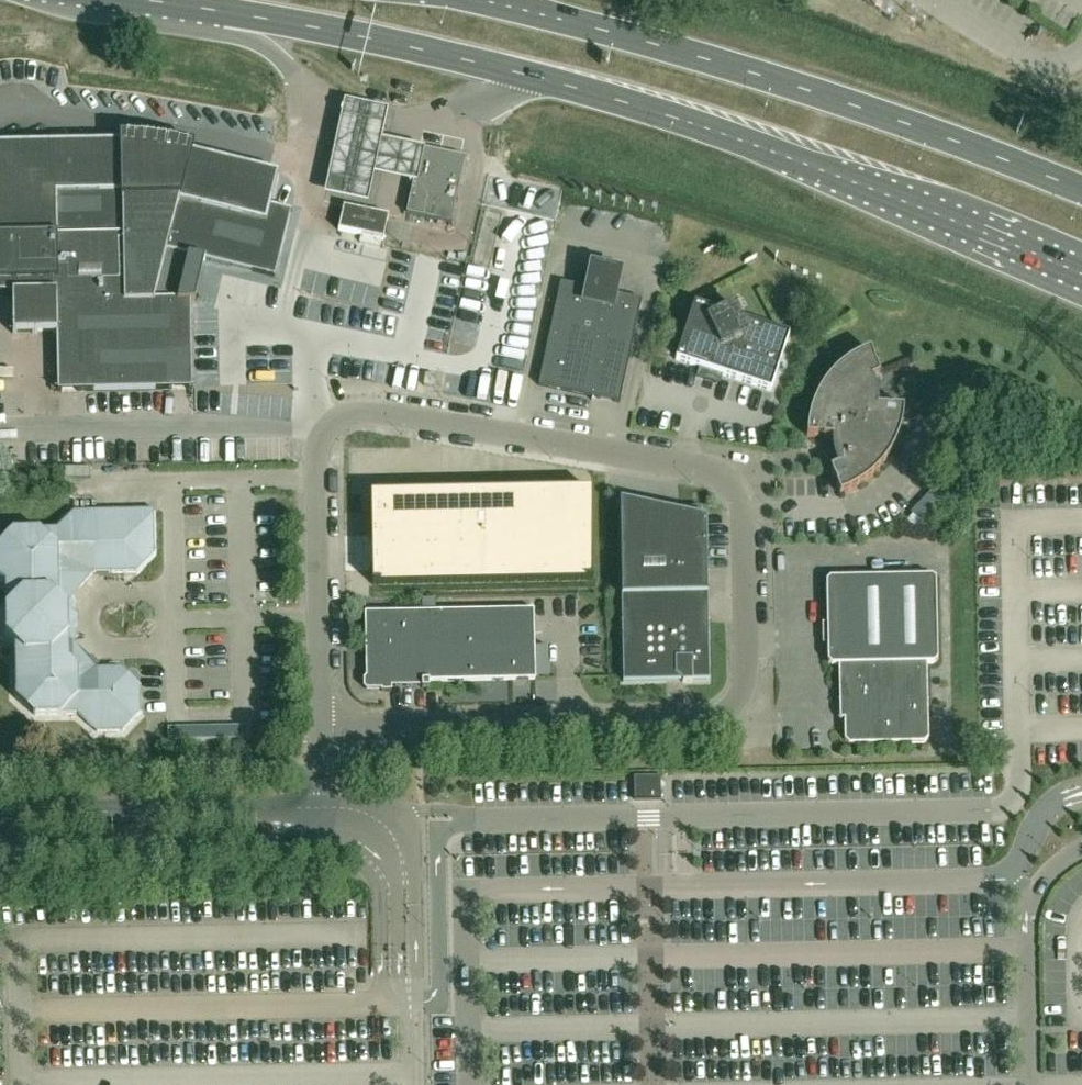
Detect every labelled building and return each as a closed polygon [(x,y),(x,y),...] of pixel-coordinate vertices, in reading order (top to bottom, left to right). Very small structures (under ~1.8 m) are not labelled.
[(386,113),(345,104),(325,196),(368,205),(376,168),(413,176),(419,150),(380,141),(386,113)] [(57,333),(58,392),(192,389),(190,299),(184,299),(184,278),(189,255),(276,276),(292,211),(270,205),(278,173),(169,146),(168,148),(143,143),(143,142),(0,144),(0,295),(17,295),(17,334),(57,333)] [(419,150),(413,176),(405,215),(451,224),(465,159),(419,150)] [(338,231),(382,240),(385,228),(388,216),(343,207),(340,219),(338,231)] [(587,288),(560,283),(538,386),(620,403),(642,300),(615,294),(618,280),(613,272),(598,269),(590,274),(587,288)] [(720,313),(719,314),(718,313),(694,305),(676,360),(700,369),(698,377),(705,379),(726,315),(720,313)] [(726,315),(705,379),(719,384),(722,376),(770,392),(789,336),(742,320),(740,321),(733,307),(720,313),(726,315)] [(879,376),(870,351),(864,353),(859,355),(854,358),(849,361),(845,364),(840,367),(836,371),(832,375),(828,380),(825,384),(822,389),(819,394),(816,399),(814,404),(812,409),(810,414),(809,420),(808,426),(807,431),(807,437),(808,437),(808,442),(809,448),(809,453),(810,459),(811,464),(813,470),(815,475),(817,480),(832,474),(840,494),(845,492),(850,490),(855,488),(860,485),(865,481),(869,478),(873,474),(877,470),(881,466),(885,461),(888,457),(891,452),(893,447),(896,442),(898,436),(900,431),(901,425),(902,420),(903,414),(903,409),(878,407),(878,402),(877,397),(877,393),(876,388),(874,383),(872,379),(879,376)] [(432,388),(434,377),(423,375),(421,386),(432,388)] [(591,491),(370,495),(372,585),(593,581),(591,491)] [(911,494),(890,514),(901,524),(921,504),(911,494)] [(623,683),(667,682),(667,673),(675,673),(675,676),(683,683),(692,683),(692,681),(709,681),(706,519),(702,518),(701,508),(680,508),(680,513),(620,501),(623,683)] [(155,554),(154,510),(74,511),(56,529),(13,530),(0,543),(0,580),(13,593),(13,601),(5,610),(5,637),(23,654),(23,662),(15,671),(15,698),(34,716),(78,715),(96,732),(123,731),(140,713),(140,686),(121,669),(95,669),(69,644),(76,637),(77,637),(77,606),(76,606),(68,599),(93,574),(137,573),(155,554)] [(849,744),(924,743),(928,739),(926,664),(934,664),(937,660),(936,579),(932,576),(830,578),(826,582),(828,662),(831,666),(839,666),(839,705),(844,705),(845,740),(849,744)] [(392,692),(391,688),(422,687),(422,689),(429,689),(429,683),(535,680),(534,610),(365,613),(366,679),(365,681),(365,687),(367,690),(382,689),(382,692),(392,692)] [(662,777),(634,777),(634,801),(662,801),(662,777)]
